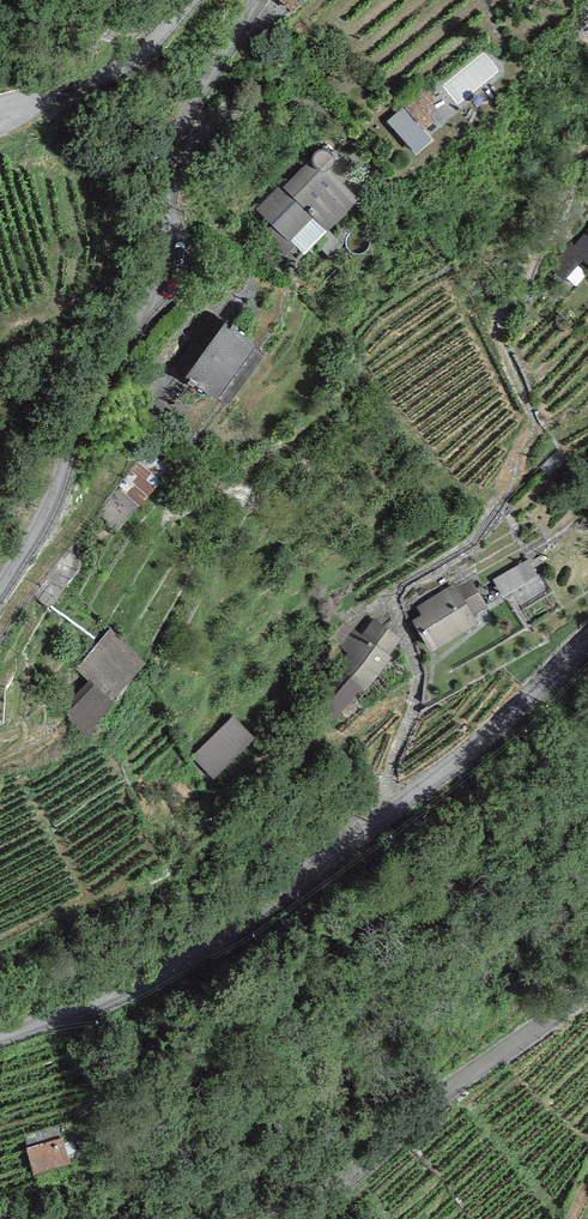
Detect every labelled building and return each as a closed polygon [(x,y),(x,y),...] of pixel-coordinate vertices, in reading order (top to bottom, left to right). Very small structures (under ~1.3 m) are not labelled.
[(297,0),(281,0),(295,12),(302,4),(297,0)] [(415,162),(432,153),(413,115),(395,125),(415,162)] [(314,153),(312,158),(284,185),(282,182),(255,209),(271,226),(263,234),(285,257),(295,248),(302,256),(359,199),(330,170),(334,166),(335,162),(334,156),(331,152),(326,149),(322,149),(318,150),(314,153)] [(576,245),(572,242),(550,266),(567,281),(585,260),(587,263),(587,231),(576,245)] [(257,347),(224,323),(185,376),(218,400),(257,347)] [(528,560),(493,579),(503,596),(537,578),(528,560)] [(472,580),(458,587),(474,615),(488,607),(472,580)] [(455,583),(417,606),(422,614),(412,621),(431,652),(479,623),(474,615),(458,587),(455,583)] [(337,669),(362,688),(366,690),(391,657),(389,655),(401,639),(374,618),(363,634),(345,620),(331,638),(350,652),(337,669)] [(147,664),(110,629),(74,668),(88,681),(89,680),(113,701),(147,664)] [(362,688),(337,669),(311,703),(336,722),(362,688)] [(95,724),(113,701),(89,680),(88,681),(70,702),(74,706),(66,716),(87,737),(97,727),(95,724)] [(255,737),(233,715),(192,757),(214,778),(255,737)] [(59,1126),(23,1136),(34,1172),(70,1162),(59,1126)]
